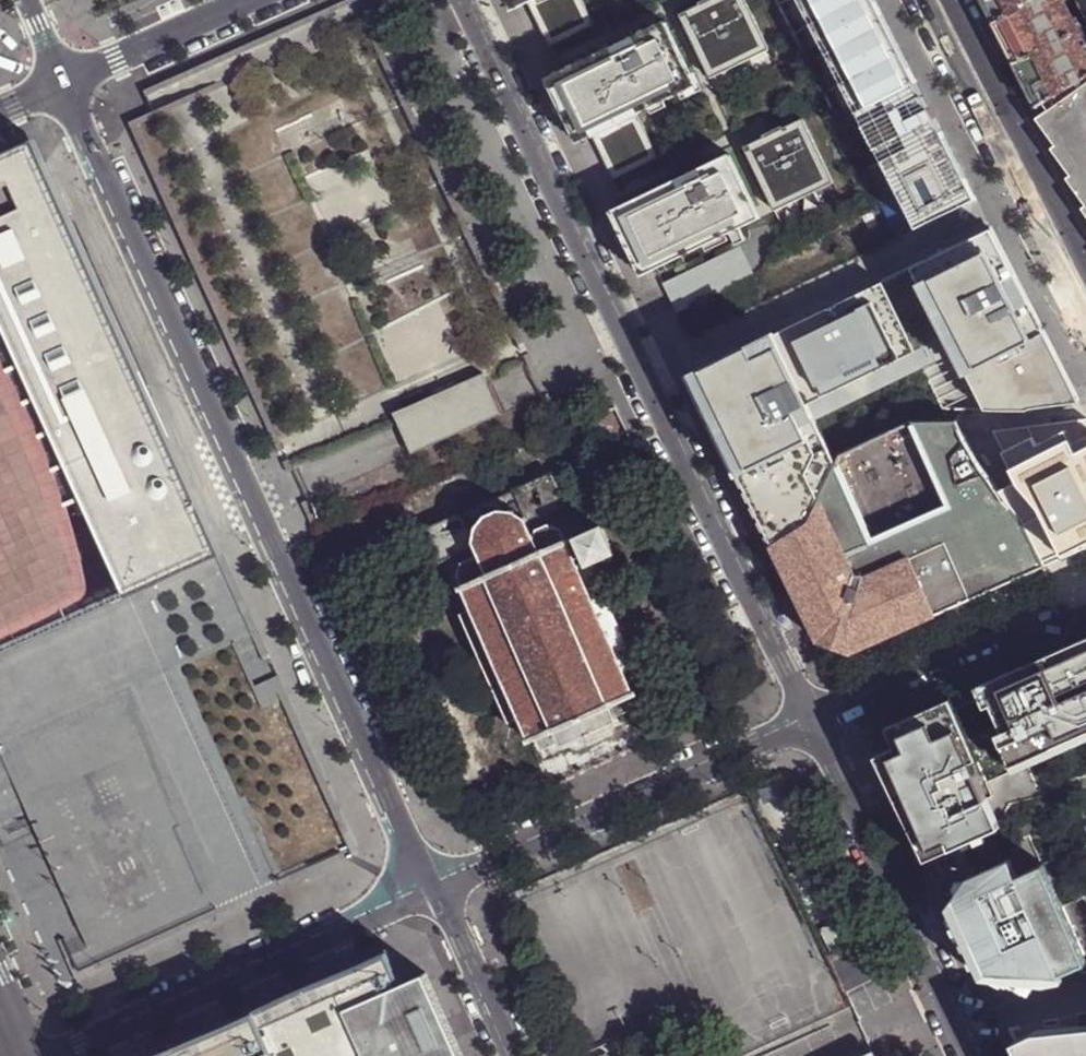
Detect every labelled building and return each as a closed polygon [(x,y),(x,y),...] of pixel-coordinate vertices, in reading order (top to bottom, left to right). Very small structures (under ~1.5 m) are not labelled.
[(514,11),(528,5),(550,48),(595,26),(582,0),(508,0),(514,11)] [(680,15),(711,79),(770,50),(745,0),(720,0),(727,14),(709,23),(700,5),(680,15)] [(988,196),(961,143),(928,79),(903,30),(888,0),(776,0),(899,243),(988,196)] [(992,23),(1038,0),(981,0),(992,23)] [(1013,64),(1077,32),(1060,0),(1038,0),(992,23),(1006,50),(1013,64)] [(665,22),(547,79),(578,143),(592,136),(613,180),(658,158),(637,114),(696,86),(665,22)] [(1035,107),(1085,77),(1085,50),(1077,32),(1013,64),(1029,94),(1035,107)] [(1060,152),(1085,135),(1085,86),(1041,118),(1054,136),(1059,145),(1056,148),(1060,152)] [(764,137),(744,147),(775,211),(834,182),(803,118),(782,128),(790,145),(773,154),(764,137)] [(1056,148),(1059,145),(1054,136),(1041,118),(1038,120),(1056,148)] [(1075,183),(1085,176),(1085,135),(1060,152),(1072,170),(1075,175),(1071,178),(1075,183)] [(0,156),(0,654),(90,614),(135,594),(221,556),(197,503),(150,396),(36,140),(0,156)] [(1056,148),(1052,149),(1071,178),(1075,175),(1072,170),(1060,152),(1056,148)] [(729,154),(611,211),(642,275),(760,218),(729,154)] [(1075,183),(1085,198),(1085,176),(1075,183)] [(1067,180),(1085,207),(1085,198),(1075,183),(1071,178),(1067,180)] [(790,373),(802,367),(824,414),(923,365),(947,413),(970,412),(1030,412),(1037,408),(1081,403),(993,231),(952,251),(843,303),(738,354),(692,377),(710,415),(791,375),(790,373)] [(740,247),(665,283),(680,313),(754,277),(740,247)] [(745,488),(773,545),(811,523),(839,464),(816,418),(824,414),(802,367),(790,373),(791,375),(710,415),(745,488)] [(483,376),(393,417),(398,428),(488,387),(483,376)] [(488,387),(398,428),(412,457),(501,417),(488,387)] [(911,627),(1046,567),(1023,521),(1008,503),(966,439),(958,423),(951,424),(913,425),(901,430),(843,456),(839,464),(811,523),(773,545),(789,580),(848,555),(860,581),(885,570),(911,627)] [(554,480),(551,474),(461,514),(473,541),(476,540),(477,527),(483,517),(501,509),(511,510),(518,514),(522,519),(525,525),(562,508),(565,506),(554,480)] [(568,541),(592,531),(587,521),(586,518),(570,525),(562,508),(525,525),(530,536),(536,533),(537,532),(548,527),(558,531),(563,541),(567,539),(568,541)] [(613,555),(610,549),(600,527),(592,531),(568,541),(567,539),(563,541),(558,531),(548,527),(537,532),(536,533),(530,536),(525,525),(522,519),(518,514),(511,510),(501,509),(483,517),(477,527),(476,540),(479,545),(484,557),(477,560),(475,559),(464,564),(460,575),(476,610),(465,615),(511,720),(523,715),(530,732),(528,734),(529,736),(527,737),(529,743),(534,741),(540,752),(561,743),(563,747),(608,728),(618,723),(616,719),(638,709),(632,697),(637,695),(634,690),(633,691),(631,688),(629,689),(621,672),(633,667),(588,566),(613,555)] [(479,545),(476,540),(473,541),(461,514),(424,531),(425,532),(439,564),(441,562),(479,545)] [(439,564),(425,532),(418,535),(432,566),(439,564)] [(484,557),(479,545),(441,562),(465,615),(476,610),(460,575),(464,564),(475,559),(477,560),(484,557)] [(850,654),(911,627),(885,570),(860,581),(848,555),(789,580),(796,594),(819,640),(835,647),(850,654)] [(1085,735),(1085,639),(882,731),(890,748),(873,756),(922,857),(1002,820),(984,781),(1085,735)] [(969,881),(948,910),(980,978),(1064,979),(1085,969),(1085,957),(1044,865),(1018,877),(1011,860),(968,879),(969,881)] [(460,1049),(433,991),(425,973),(403,982),(389,950),(151,1055),(463,1055),(460,1049)] [(1011,1041),(1018,1055),(1085,1055),(1085,1027),(1077,1027),(1050,1030),(1032,1030),(1011,1041)]
